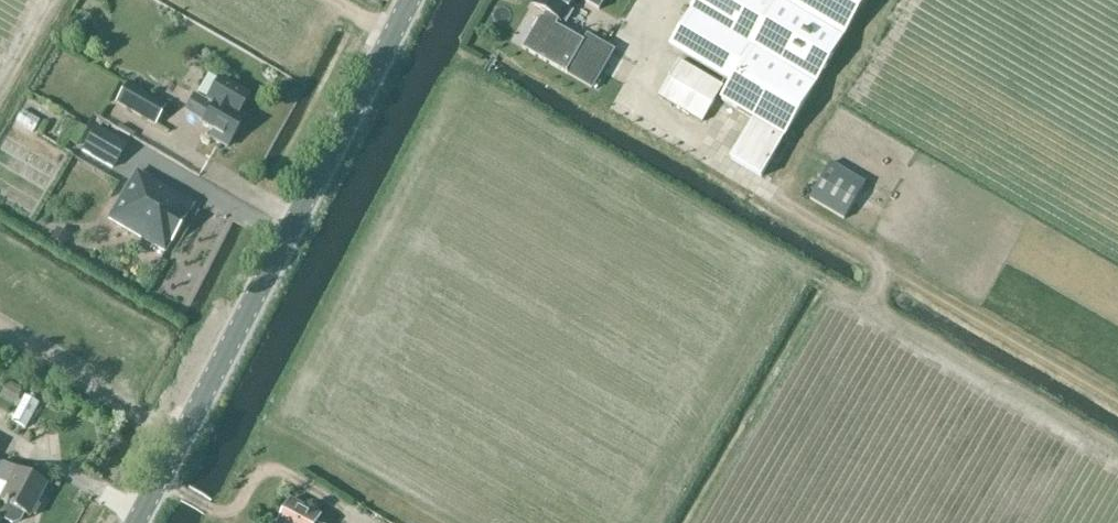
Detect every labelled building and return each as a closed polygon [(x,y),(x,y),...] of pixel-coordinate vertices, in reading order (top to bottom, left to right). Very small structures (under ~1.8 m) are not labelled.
[(534,7),(563,24),(573,6),(581,11),(586,2),(601,11),(607,0),(538,0),(534,7)] [(868,0),(699,0),(671,47),(732,84),(723,101),(786,139),(868,0)] [(589,35),(584,43),(543,19),(526,49),(612,98),(634,62),(617,52),(617,51),(589,35)] [(633,43),(617,33),(610,46),(625,55),(633,43)] [(725,87),(682,61),(660,97),(704,124),(725,87)] [(243,123),(237,119),(250,96),(219,78),(206,101),(195,94),(184,113),(203,123),(201,126),(213,133),(209,139),(228,149),(243,123)] [(156,127),(167,106),(128,83),(116,104),(156,127)] [(43,112),(37,123),(53,132),(60,122),(43,112)] [(127,145),(96,127),(81,152),(112,170),(127,145)] [(832,163),(811,200),(846,220),(867,184),(832,163)] [(136,172),(109,219),(166,253),(193,207),(136,172)] [(58,228),(51,239),(63,246),(70,235),(58,228)] [(23,393),(7,384),(0,397),(0,398),(15,406),(23,393)] [(26,430),(40,405),(25,397),(11,423),(26,430)] [(48,487),(0,463),(0,503),(7,506),(2,514),(5,522),(6,522),(22,522),(24,518),(30,520),(48,487)] [(293,499),(280,522),(320,522),(324,516),(293,499)]
